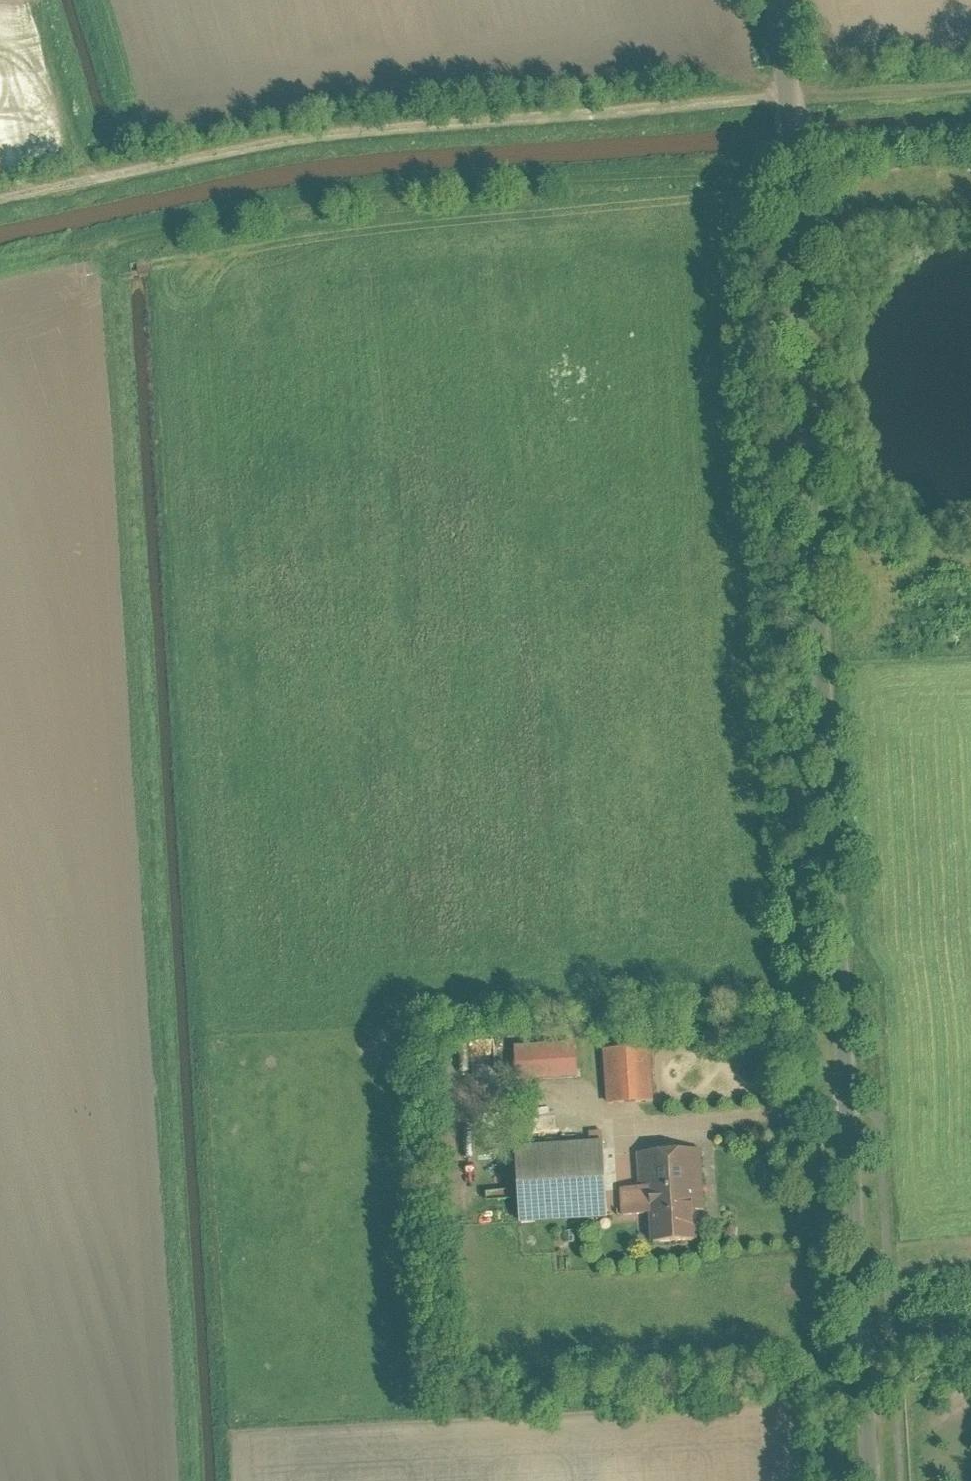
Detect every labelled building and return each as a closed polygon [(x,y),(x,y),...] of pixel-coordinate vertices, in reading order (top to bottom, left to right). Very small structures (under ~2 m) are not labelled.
[(527,1047),(528,1074),(578,1072),(576,1045),(527,1047)] [(650,1101),(647,1045),(602,1047),(605,1103),(650,1101)] [(607,1217),(603,1140),(516,1143),(519,1221),(607,1217)] [(704,1149),(642,1152),(644,1191),(627,1192),(628,1213),(654,1212),(655,1242),(698,1239),(696,1207),(707,1206),(704,1149)]
